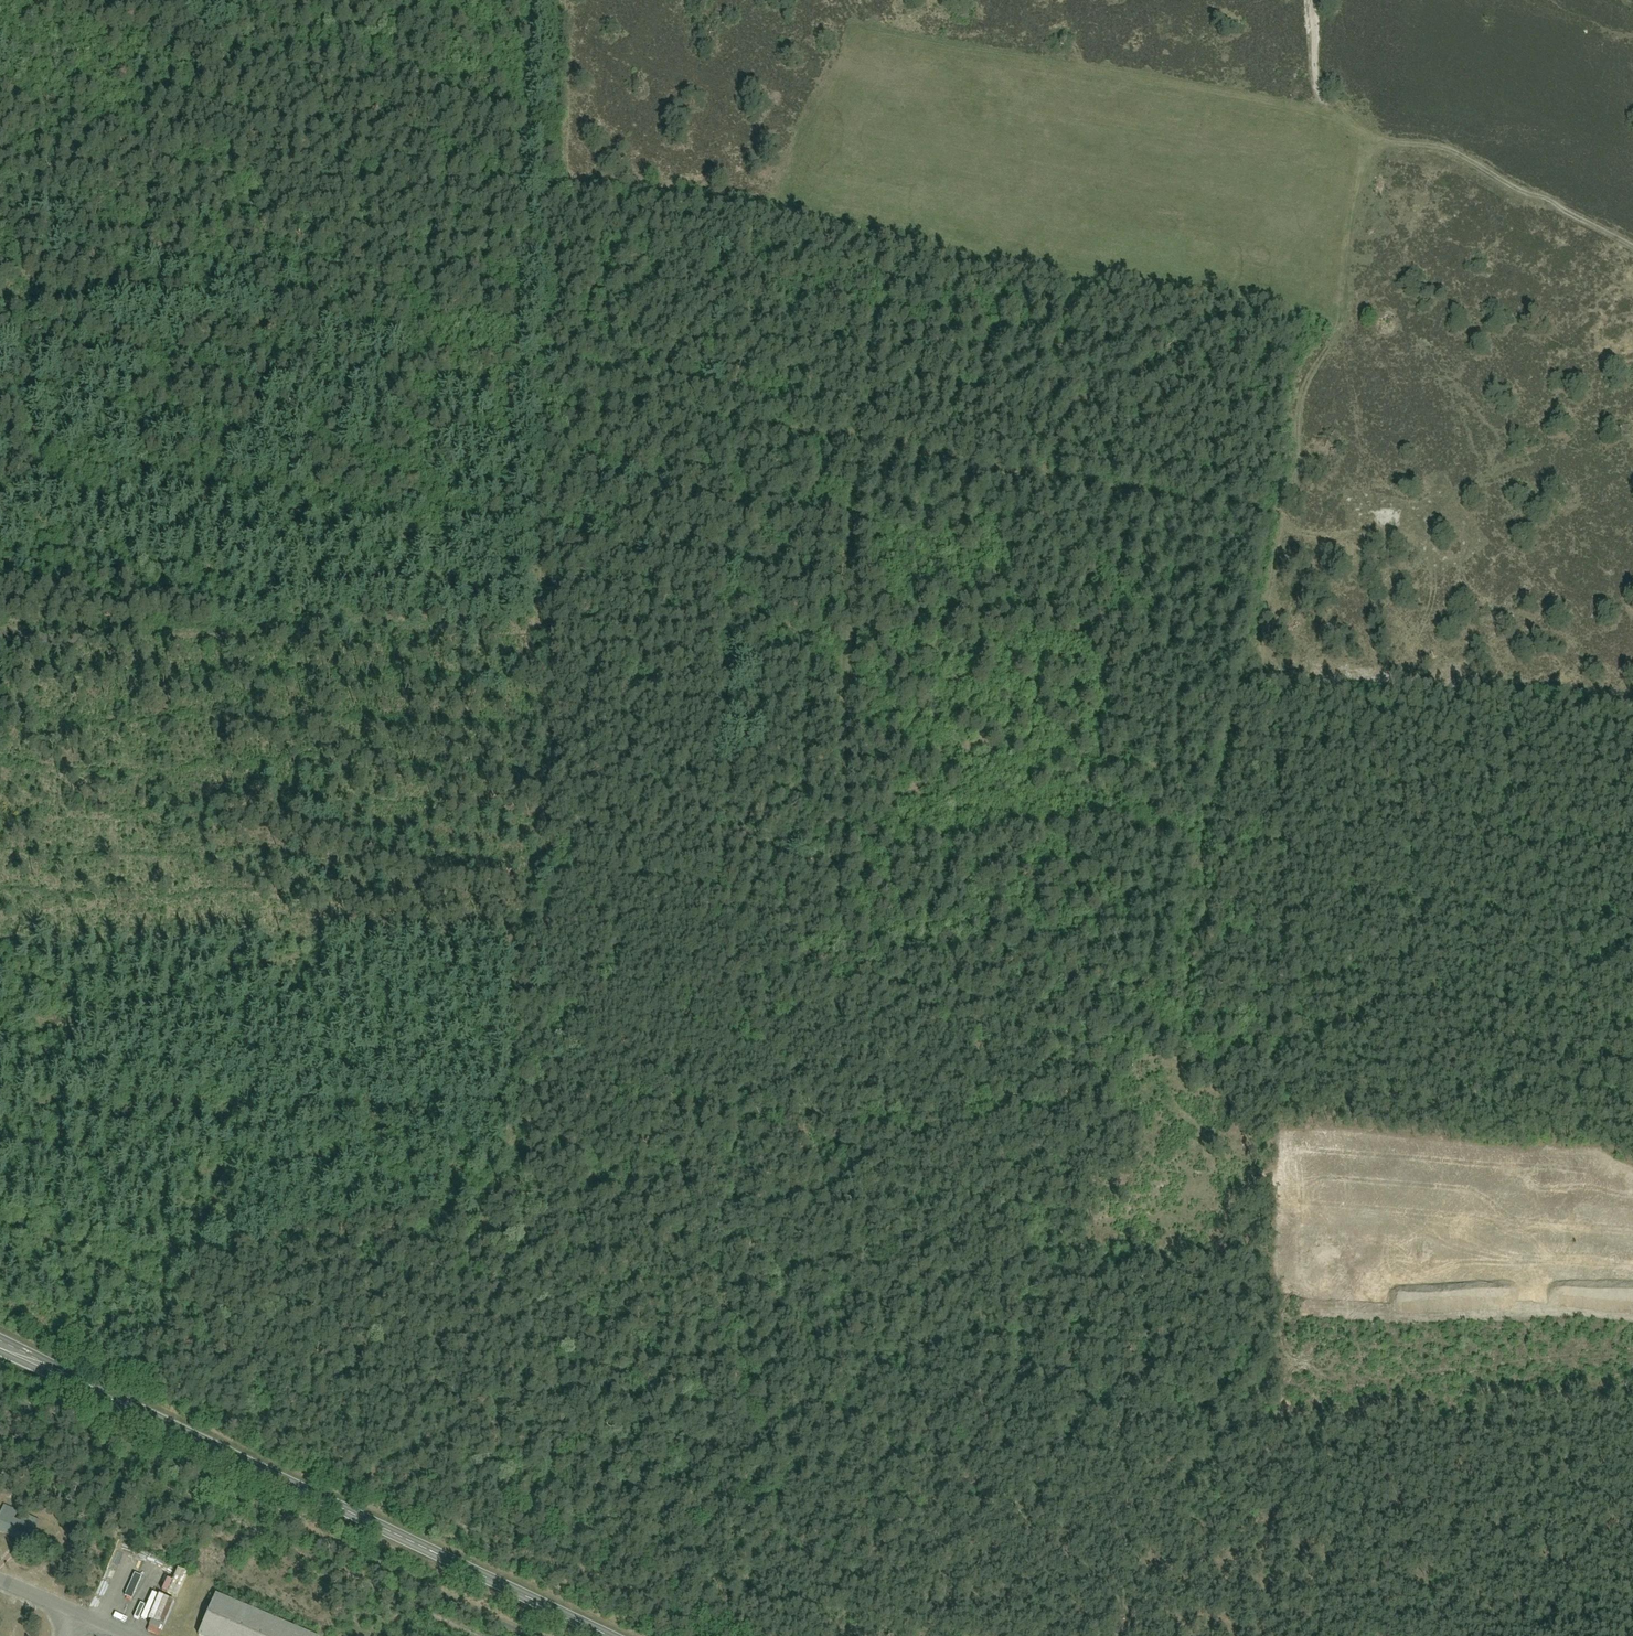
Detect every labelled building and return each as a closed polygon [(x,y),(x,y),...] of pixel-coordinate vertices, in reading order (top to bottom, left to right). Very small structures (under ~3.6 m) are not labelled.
[(0,1511),(0,1534),(19,1542),(29,1517),(2,1506),(0,1511)] [(191,1635),(300,1635),(207,1597),(191,1635)]
